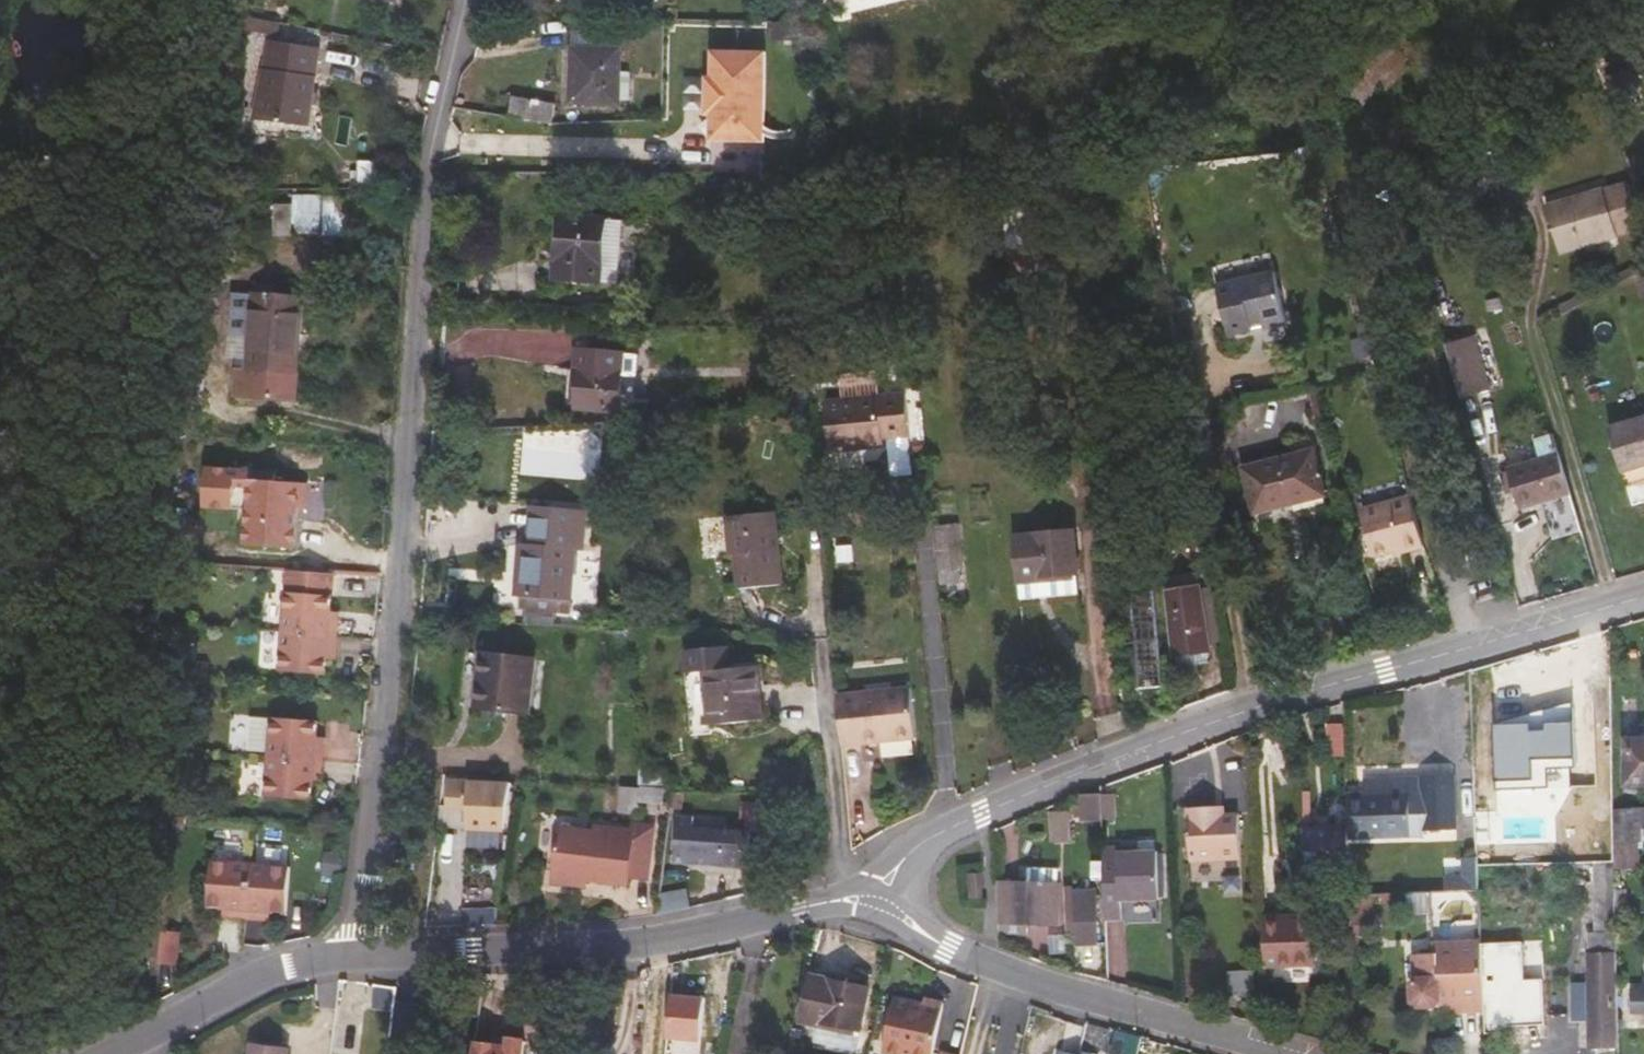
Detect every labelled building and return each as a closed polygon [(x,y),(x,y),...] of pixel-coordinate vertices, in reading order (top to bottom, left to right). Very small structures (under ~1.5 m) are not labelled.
[(284,8),(247,2),(246,19),(245,32),(280,37),(284,8)] [(619,100),(619,72),(619,35),(572,33),(571,104),(618,106),(619,100)] [(1407,58),(1388,39),(1342,88),(1360,106),(1407,58)] [(319,49),(268,40),(265,40),(255,119),(308,127),(319,49)] [(703,118),(708,119),(708,144),(762,146),(765,56),(711,54),(710,80),(704,80),(703,118)] [(756,140),(759,61),(716,60),(715,86),(709,86),(709,113),(714,113),(713,139),(756,140)] [(1607,80),(1623,76),(1620,61),(1603,66),(1607,80)] [(630,72),(619,72),(619,100),(629,100),(630,72)] [(1612,98),(1640,90),(1636,73),(1623,76),(1607,80),(1612,98)] [(552,124),(556,104),(510,96),(507,117),(510,117),(509,124),(520,125),(521,119),(552,124)] [(308,127),(255,119),(253,135),(306,143),(308,127)] [(397,183),(397,162),(357,162),(357,182),(397,183)] [(1629,180),(1545,204),(1559,253),(1643,229),(1629,180)] [(295,202),(355,202),(354,188),(294,188),(295,202)] [(295,233),(355,234),(355,202),(295,202),(295,233)] [(622,221),(559,215),(554,279),(617,284),(622,221)] [(1396,241),(1389,215),(1387,215),(1396,241)] [(1042,272),(1041,221),(1006,222),(1008,273),(1042,272)] [(1228,337),(1254,332),(1252,326),(1262,324),(1264,331),(1287,325),(1275,271),(1216,284),(1228,337)] [(294,399),(303,298),(254,294),(247,367),(235,366),(233,394),(294,399)] [(1444,346),(1459,398),(1489,389),(1474,337),(1444,346)] [(577,369),(574,408),(619,413),(619,410),(624,353),(576,349),(575,369),(577,369)] [(624,353),(619,410),(635,405),(640,354),(624,353)] [(829,452),(884,447),(883,439),(910,437),(906,393),(824,400),(829,452)] [(1469,431),(1479,428),(1472,403),(1462,406),(1469,431)] [(1643,467),(1643,417),(1608,427),(1622,474),(1643,467)] [(1534,439),(1540,458),(1558,453),(1552,434),(1534,439)] [(1253,514),(1326,496),(1314,450),(1242,468),(1253,514)] [(1521,511),(1541,504),(1549,502),(1547,497),(1569,490),(1558,453),(1540,458),(1528,462),(1507,468),(1508,471),(1515,493),(1521,511)] [(289,480),(289,470),(221,465),(218,506),(262,510),(259,541),(308,545),(310,509),(319,510),(321,483),(289,480)] [(1506,496),(1515,493),(1508,471),(1499,474),(1506,496)] [(1547,497),(1549,502),(1571,496),(1569,490),(1547,497)] [(1411,497),(1360,510),(1374,560),(1400,553),(1401,556),(1425,550),(1411,497)] [(527,544),(533,545),(536,506),(531,505),(527,544)] [(521,544),(516,597),(528,598),(528,608),(525,608),(525,613),(557,616),(557,611),(571,613),(576,549),(582,549),(585,510),(536,506),(533,545),(527,544),(521,544)] [(734,556),(738,590),(782,585),(776,511),(726,517),(730,556),(734,556)] [(958,523),(933,526),(938,586),(961,584),(959,570),(963,569),(958,523)] [(1039,576),(1077,573),(1074,532),(1016,537),(1020,584),(1039,582),(1039,576)] [(330,615),(331,591),(332,571),(286,569),(282,629),(336,632),(337,615),(330,615)] [(1140,690),(1164,688),(1152,579),(1132,589),(1140,690)] [(1208,643),(1220,641),(1212,587),(1199,589),(1208,643)] [(1173,649),(1208,643),(1199,589),(1167,595),(1173,649)] [(557,616),(525,613),(524,621),(556,623),(557,616)] [(336,632),(282,629),(280,669),(327,672),(328,648),(335,648),(336,632)] [(709,726),(764,720),(758,665),(730,668),(728,646),(686,651),(688,673),(704,671),(709,726)] [(535,660),(481,654),(475,707),(529,713),(535,660)] [(837,695),(843,746),(916,739),(910,688),(837,695)] [(1493,724),(1496,789),(1535,788),(1535,769),(1576,767),(1573,708),(1546,709),(1546,722),(1493,724)] [(318,718),(272,715),(271,719),(251,717),(248,751),(270,752),(269,756),(323,759),(324,742),(317,742),(318,718)] [(1643,786),(1643,739),(1626,739),(1625,786),(1643,786)] [(323,759),(269,756),(267,796),(313,799),(315,775),(322,775),(323,759)] [(640,767),(639,785),(664,787),(665,764),(645,764),(644,767),(640,767)] [(1423,836),(1423,831),(1456,830),(1454,776),(1421,777),(1395,778),(1395,793),(1362,793),(1347,793),(1347,828),(1348,839),(1423,836)] [(1395,778),(1362,778),(1362,793),(1395,793),(1395,778)] [(468,781),(447,781),(447,804),(467,804),(467,826),(505,827),(506,780),(468,779),(468,781)] [(640,788),(621,788),(620,810),(639,812),(639,803),(664,805),(664,788),(641,786),(640,788)] [(757,828),(776,831),(780,795),(761,792),(757,828)] [(1101,820),(1100,793),(1079,794),(1080,821),(1101,820)] [(1240,858),(1238,814),(1224,814),(1224,806),(1187,808),(1190,861),(1240,858)] [(1613,810),(1613,842),(1639,841),(1643,841),(1643,809),(1613,810)] [(1070,842),(1069,811),(1054,811),(1055,843),(1070,842)] [(676,817),(673,864),(749,868),(751,834),(694,830),(694,818),(676,817)] [(637,834),(600,829),(599,834),(564,829),(556,883),(589,888),(590,881),(630,887),(631,880),(650,883),(658,830),(638,827),(637,834)] [(1348,864),(1348,839),(1347,828),(1304,829),(1305,849),(1319,849),(1319,864),(1348,864)] [(1640,869),(1639,841),(1613,842),(1613,865),(1613,869),(1640,869)] [(1119,847),(1102,848),(1105,920),(1122,919),(1121,901),(1159,900),(1157,851),(1137,852),(1119,852),(1119,847)] [(1477,857),(1461,858),(1462,875),(1444,876),(1445,892),(1479,890),(1477,864),(1477,857)] [(248,918),(251,864),(210,862),(208,908),(231,909),(231,917),(248,918)] [(291,866),(251,864),(248,918),(264,919),(265,911),(288,913),(291,866)] [(1348,864),(1319,864),(1319,879),(1349,878),(1348,864)] [(1583,883),(1596,882),(1596,865),(1575,864),(1575,873),(1583,873),(1583,883)] [(1596,882),(1596,932),(1615,931),(1615,917),(1614,889),(1613,869),(1613,865),(1596,865),(1596,882)] [(982,899),(981,873),(968,873),(969,899),(982,899)] [(996,881),(998,922),(1000,922),(1025,923),(1057,924),(1060,884),(996,881)] [(1066,934),(1074,933),(1073,891),(1072,886),(1063,886),(1066,934)] [(1628,889),(1614,889),(1615,917),(1628,917),(1628,889)] [(1074,933),(1075,944),(1098,943),(1098,890),(1073,891),(1074,933)] [(1425,892),(1403,893),(1405,916),(1431,915),(1429,892),(1425,892)] [(1349,895),(1350,933),(1358,933),(1365,933),(1365,924),(1371,924),(1371,894),(1349,895)] [(1315,965),(1314,924),(1286,925),(1285,917),(1263,917),(1264,966),(1315,965)] [(1000,922),(1000,933),(1024,934),(1025,923),(1000,922)] [(1587,932),(1588,956),(1614,954),(1616,954),(1615,931),(1596,932),(1594,932),(1587,932)] [(1358,933),(1350,933),(1351,960),(1359,960),(1358,933)] [(178,938),(160,937),(158,970),(175,971),(178,938)] [(1485,1010),(1486,1033),(1507,1032),(1508,1027),(1545,1025),(1544,981),(1526,981),(1524,942),(1481,944),(1485,1010)] [(1434,955),(1428,955),(1416,956),(1417,981),(1412,987),(1413,1003),(1419,1008),(1430,1008),(1435,1007),(1440,1002),(1451,1001),(1452,1012),(1485,1010),(1481,944),(1434,947),(1434,955)] [(1614,1047),(1614,954),(1588,956),(1588,985),(1588,1017),(1588,1048),(1614,1047)] [(857,1030),(867,987),(810,975),(801,1018),(857,1030)] [(1573,1017),(1588,1017),(1588,985),(1572,985),(1573,1017)] [(1643,1011),(1643,987),(1632,987),(1632,1011),(1643,1011)] [(667,1039),(699,1041),(702,998),(669,995),(667,1039)] [(943,1004),(925,1000),(924,1004),(923,1008),(912,1006),(913,1002),(894,998),(882,1051),(895,1053),(933,1053),(943,1004)] [(510,1043),(509,1051),(477,1048),(476,1053),(526,1053),(527,1045),(510,1043)] [(288,1049),(251,1045),(250,1053),(287,1053),(288,1049)]
